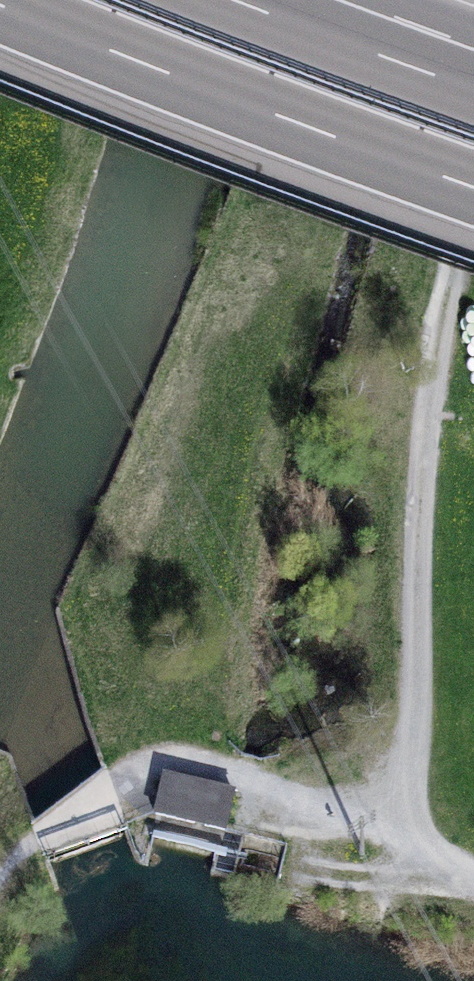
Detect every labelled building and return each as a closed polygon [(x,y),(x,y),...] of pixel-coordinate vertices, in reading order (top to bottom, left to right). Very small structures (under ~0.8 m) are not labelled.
[(165,776),(156,814),(225,830),(234,792),(165,776)]
